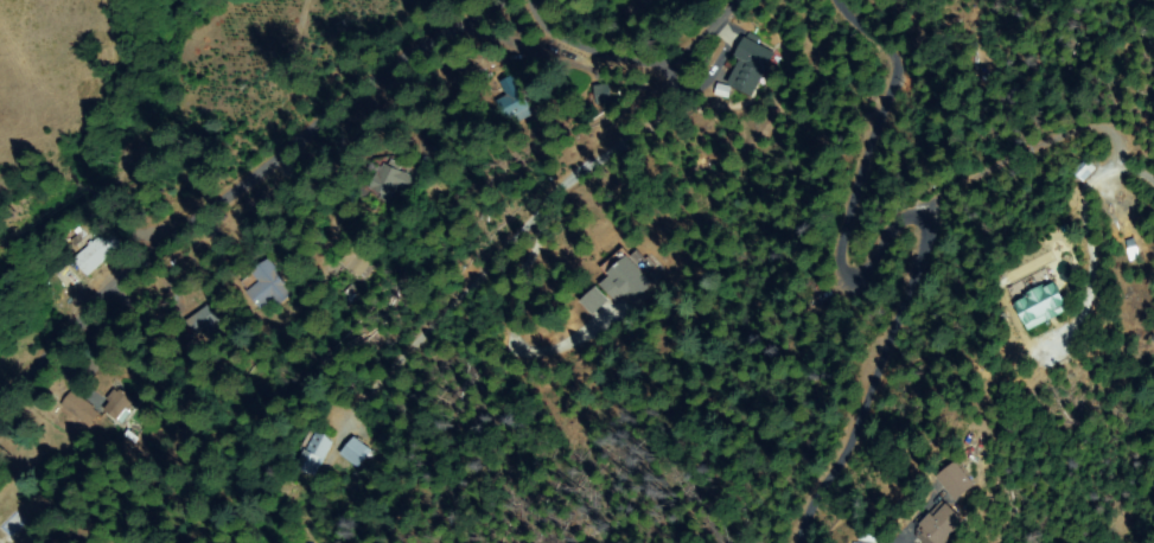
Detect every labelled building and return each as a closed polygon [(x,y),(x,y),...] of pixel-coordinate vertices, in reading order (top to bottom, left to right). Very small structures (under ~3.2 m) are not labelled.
[(758,39),(755,45),(772,55),(750,95),(729,84),(744,58),(738,55),(750,34),(758,39)] [(502,101),(510,98),(505,81),(521,76),(533,115),(509,122),(502,101)] [(718,84),(729,87),(727,98),(715,96),(718,84)] [(606,85),(612,101),(597,106),(592,90),(606,85)] [(1094,166),(1084,157),(1070,172),(1080,181),(1094,166)] [(401,165),(399,171),(413,178),(407,190),(397,185),(390,198),(389,198),(387,202),(381,199),(383,194),(372,190),(380,177),(374,174),(377,167),(382,171),(385,164),(389,166),(391,160),(401,165)] [(75,261),(106,230),(119,244),(89,274),(75,261)] [(361,277),(343,261),(359,243),(377,260),(361,277)] [(651,283),(633,300),(626,293),(617,301),(602,285),(612,276),(608,272),(626,256),(651,283)] [(272,270),(285,288),(288,286),(294,293),(278,305),(273,299),(260,308),(248,292),(260,282),(251,272),(268,258),(275,268),(272,270)] [(1028,327),(1016,300),(1054,282),(1066,309),(1028,327)] [(584,302),(598,289),(608,302),(594,315),(584,302)] [(225,326),(208,343),(187,322),(205,305),(225,326)] [(130,410),(121,423),(104,410),(110,402),(108,400),(116,389),(135,403),(129,410),(130,410)] [(95,419),(89,424),(85,421),(81,424),(62,403),(75,391),(94,413),(91,415),(95,419)] [(317,437),(330,446),(312,474),(299,466),(317,437)] [(357,468),(342,455),(353,440),(370,452),(357,468)] [(956,465),(973,486),(957,498),(941,475),(956,465)] [(963,522),(945,542),(935,542),(919,530),(943,504),(963,522)] [(862,542),(863,535),(887,537),(887,542),(862,542)]
